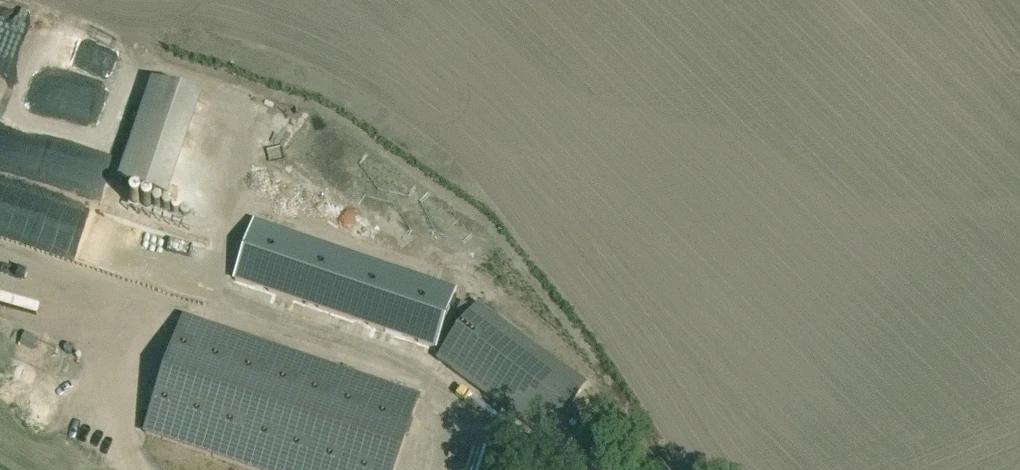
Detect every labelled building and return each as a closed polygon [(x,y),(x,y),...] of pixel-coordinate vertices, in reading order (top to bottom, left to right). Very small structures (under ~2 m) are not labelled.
[(203,89),(155,73),(115,177),(169,191),(203,89)] [(456,290),(254,222),(234,282),(435,351),(456,290)] [(438,360),(546,439),(586,385),(478,306),(438,360)] [(419,398),(184,318),(145,433),(254,469),(394,469),(419,398)]
